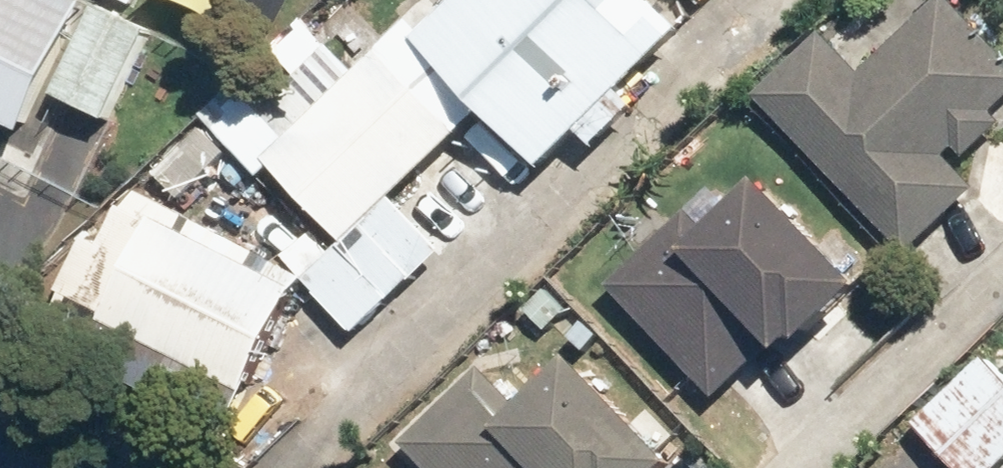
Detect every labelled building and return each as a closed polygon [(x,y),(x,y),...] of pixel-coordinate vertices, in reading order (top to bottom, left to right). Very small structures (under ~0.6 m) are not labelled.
[(24,0),(0,0),(0,54),(24,0)] [(427,33),(509,123),(482,148),(526,195),(699,33),(693,26),(701,18),(683,0),(463,0),(427,33)] [(768,98),(924,252),(992,185),(963,156),(1002,116),(1002,44),(958,0),(944,0),(884,61),(844,21),(768,98)] [(393,53),(275,155),(352,244),(470,141),(393,53)] [(723,403),(793,339),(798,344),(871,279),(781,178),(716,235),(700,218),(620,290),(723,403)] [(299,287),(167,215),(104,330),(236,403),(299,287)] [(696,467),(596,354),(540,402),(503,359),(412,438),(438,467),(696,467)] [(971,467),(1001,467),(1002,466),(1002,378),(994,369),(932,428),(971,467)]
